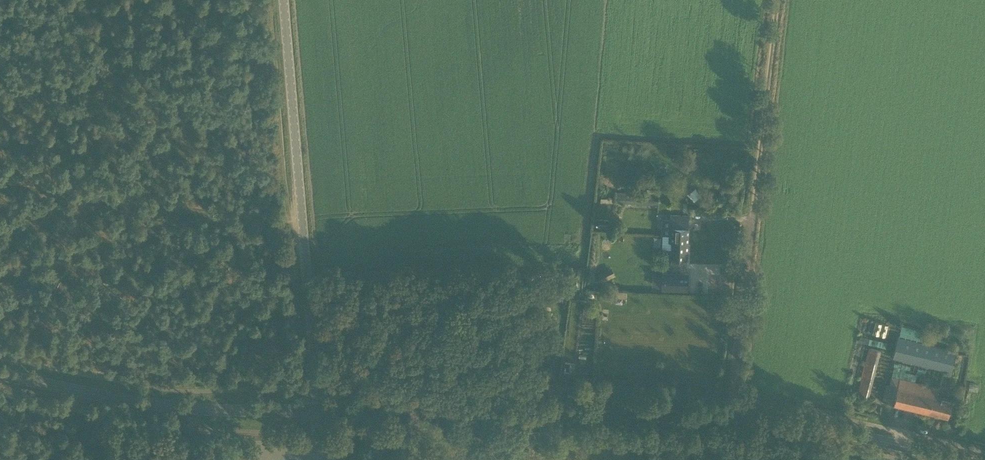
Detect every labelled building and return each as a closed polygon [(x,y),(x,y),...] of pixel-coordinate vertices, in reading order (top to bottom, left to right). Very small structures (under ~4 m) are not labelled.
[(615,203),(658,204),(658,190),(646,190),(646,193),(615,192),(615,203)] [(699,210),(704,207),(697,197),(692,200),(699,210)] [(661,235),(669,235),(677,236),(676,242),(687,242),(689,216),(670,215),(670,219),(662,219),(661,235)] [(687,259),(687,242),(676,242),(677,236),(669,235),(669,242),(672,242),(671,258),(687,259)] [(611,268),(598,275),(602,283),(615,276),(611,268)] [(680,273),(663,272),(662,288),(679,289),(680,273)] [(624,304),(625,291),(614,290),(613,304),(624,304)] [(925,330),(901,324),(893,356),(951,371),(956,350),(922,341),(925,330)] [(868,399),(880,350),(868,347),(857,396),(868,399)] [(889,385),(886,384),(882,402),(948,418),(952,400),(937,397),(939,388),(891,377),(889,385)]
